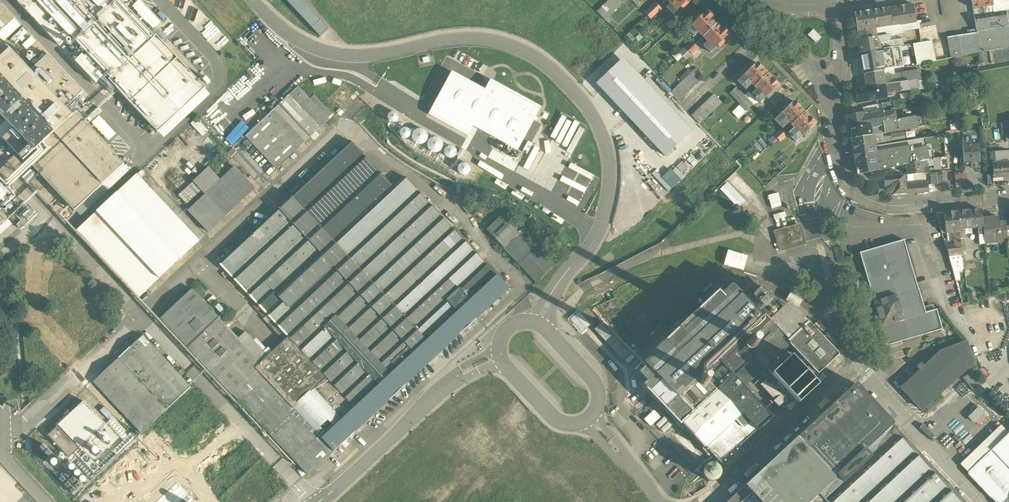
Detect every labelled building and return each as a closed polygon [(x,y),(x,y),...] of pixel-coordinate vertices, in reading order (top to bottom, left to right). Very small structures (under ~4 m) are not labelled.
[(59,46),(70,35),(110,78),(109,80),(158,132),(180,112),(180,111),(126,54),(129,52),(99,20),(97,22),(87,12),(89,10),(80,0),(16,0),(59,46)] [(156,36),(154,37),(119,0),(80,0),(89,10),(87,12),(97,22),(99,20),(129,52),(126,54),(180,111),(205,88),(156,36)] [(302,0),(286,0),(313,28),(321,20),(302,0)] [(597,12),(605,20),(625,0),(610,0),(597,12)] [(671,3),(666,8),(668,9),(666,11),(670,15),(672,13),(672,14),(680,7),(682,9),(688,3),(686,1),(687,0),(668,0),(671,3)] [(974,15),(983,14),(982,9),(985,9),(985,7),(993,5),(992,0),(971,0),(974,15)] [(993,5),(985,7),(985,9),(982,9),(983,14),(994,12),(1005,10),(1008,10),(1008,0),(992,0),(993,5)] [(14,19),(15,19),(0,3),(0,32),(14,19)] [(655,3),(645,13),(650,19),(661,9),(655,3)] [(913,4),(887,7),(890,22),(891,25),(915,21),(913,4)] [(887,7),(854,13),(858,39),(888,34),(892,34),(891,25),(890,22),(887,7)] [(983,14),(974,15),(976,29),(977,32),(1008,27),(1005,10),(994,12),(983,14)] [(706,11),(701,16),(699,14),(693,20),(695,22),(687,29),(693,35),(698,31),(708,41),(703,46),(710,52),(717,45),(719,47),(725,41),(723,39),(729,34),(722,27),(721,28),(711,18),(713,17),(706,11)] [(0,32),(0,38),(4,42),(21,26),(14,19),(0,32)] [(915,21),(891,25),(892,34),(901,32),(901,30),(929,26),(928,19),(919,21),(915,21)] [(321,20),(313,28),(321,37),(329,29),(321,20)] [(967,31),(967,34),(947,37),(950,57),(1008,46),(1008,27),(977,32),(976,29),(967,31)] [(23,28),(11,39),(15,43),(19,39),(22,41),(25,38),(22,36),(27,32),(23,28)] [(808,35),(816,43),(821,38),(813,30),(808,35)] [(888,34),(858,39),(860,53),(880,49),(879,44),(886,43),(886,42),(889,42),(889,41),(890,38),(890,37),(888,35),(888,34)] [(103,184),(123,165),(124,164),(75,112),(72,115),(30,70),(27,67),(4,42),(0,38),(0,75),(103,184)] [(105,76),(70,38),(66,42),(66,43),(61,48),(68,55),(67,55),(73,61),(73,62),(95,86),(105,76)] [(886,43),(879,44),(880,49),(901,46),(903,46),(902,38),(889,41),(889,42),(886,42),(886,43)] [(691,41),(679,53),(686,60),(698,48),(691,41)] [(931,41),(913,44),(914,50),(921,49),(932,47),(931,41)] [(860,53),(859,53),(862,74),(864,73),(881,71),(904,67),(901,46),(880,49),(860,53)] [(932,47),(921,49),(922,51),(924,63),(935,61),(932,47)] [(922,51),(914,52),(916,64),(924,63),(922,51)] [(83,92),(48,54),(34,67),(30,70),(65,108),(83,92)] [(595,82),(663,154),(691,128),(623,56),(595,82)] [(778,85),(757,63),(750,70),(748,67),(743,72),(745,74),(738,81),(746,89),(751,84),(757,89),(751,95),(759,103),(766,96),(768,99),(773,94),(771,91),(778,85)] [(693,71),(670,93),(677,101),(700,79),(693,71)] [(881,71),(864,73),(867,87),(892,83),(891,75),(882,76),(881,71)] [(472,124),(516,148),(539,106),(491,80),(485,91),(452,73),(429,115),(466,135),(472,124)] [(0,75),(0,114),(6,120),(13,128),(2,138),(19,155),(19,156),(23,161),(26,158),(74,210),(75,210),(103,184),(0,75)] [(916,79),(908,80),(909,89),(917,88),(916,79)] [(867,87),(855,89),(857,103),(886,98),(885,93),(909,89),(908,80),(892,83),(867,87)] [(297,87),(245,136),(276,169),(329,121),(297,87)] [(752,105),(736,87),(730,93),(746,110),(752,105)] [(910,93),(909,93),(900,94),(901,100),(911,98),(919,97),(918,91),(910,93)] [(714,94),(691,116),(699,124),(722,102),(714,94)] [(794,101),(787,108),(784,105),(780,110),(782,113),(775,120),(782,127),(788,122),(794,128),(788,133),(795,141),(802,134),(805,137),(810,132),(807,129),(814,123),(794,101)] [(892,101),(881,104),(882,112),(884,122),(896,120),(893,102),(892,101)] [(864,115),(882,112),(881,104),(861,108),(862,113),(864,113),(864,115)] [(180,112),(159,132),(164,137),(185,118),(180,112)] [(392,123),(395,122),(397,120),(398,117),(396,114),(393,112),(390,113),(388,115),(387,118),(389,121),(392,123)] [(882,112),(864,115),(866,125),(869,125),(870,128),(883,126),(882,122),(884,122),(882,112)] [(862,113),(846,117),(848,128),(866,125),(864,115),(864,113),(862,113)] [(896,120),(884,122),(882,122),(883,126),(870,128),(871,135),(925,125),(923,115),(896,120)] [(0,126),(0,135),(2,138),(13,128),(6,120),(0,126)] [(869,125),(866,125),(848,128),(851,139),(871,135),(870,128),(869,125)] [(404,139),(407,138),(410,136),(410,132),(408,129),(405,128),(402,129),(400,131),(399,134),(401,137),(404,139)] [(419,144),(423,143),(426,140),(427,136),(426,132),(424,129),(420,128),(416,129),(413,132),(412,136),(413,140),(415,143),(419,144)] [(780,129),(769,141),(771,144),(777,138),(780,141),(786,135),(780,129)] [(904,132),(891,134),(892,142),(906,139),(904,132)] [(957,149),(963,148),(962,138),(962,132),(944,135),(944,140),(956,138),(957,149)] [(871,135),(851,139),(853,151),(876,146),(875,139),(872,140),(871,135)] [(434,152),(438,152),(441,149),(442,146),(442,142),(439,138),(436,137),(432,138),(429,140),(427,144),(428,148),(430,151),(434,152)] [(970,137),(962,138),(963,148),(964,166),(970,166),(970,168),(979,167),(978,140),(970,140),(970,137)] [(906,142),(910,163),(934,158),(933,150),(928,150),(925,138),(906,142)] [(350,142),(218,265),(271,321),(284,334),(325,378),(355,408),(367,421),(390,400),(391,400),(406,386),(406,385),(460,334),(461,335),(477,320),(510,288),(498,275),(497,276),(404,176),(392,187),(350,142)] [(903,142),(898,143),(900,154),(902,165),(906,164),(910,163),(906,142),(903,142)] [(876,146),(853,151),(857,174),(887,168),(886,159),(876,161),(875,157),(878,156),(877,151),(885,150),(885,149),(884,147),(884,145),(876,146)] [(449,158),(452,158),(455,156),(456,153),(455,150),(453,147),(450,146),(447,146),(445,148),(444,151),(444,154),(446,157),(449,158)] [(1007,151),(991,153),(992,163),(1008,162),(1007,151)] [(900,154),(892,156),(893,157),(886,159),(887,168),(902,165),(900,154)] [(938,158),(928,160),(929,166),(939,164),(938,158)] [(910,163),(906,164),(908,175),(922,174),(922,167),(929,166),(928,160),(910,163)] [(992,163),(994,181),(1002,180),(1002,177),(1008,177),(1008,167),(1008,162),(992,163)] [(464,176),(467,174),(469,172),(470,169),(469,166),(466,163),(463,163),(460,164),(458,166),(457,170),(458,173),(461,175),(464,176)] [(103,184),(75,210),(80,216),(129,171),(123,165),(103,184)] [(255,188),(235,167),(220,180),(205,194),(225,215),(255,188)] [(201,189),(205,194),(220,180),(209,168),(194,182),(201,189)] [(954,172),(955,187),(968,186),(967,175),(964,176),(964,171),(954,172)] [(942,172),(931,173),(932,184),(943,183),(942,172)] [(900,173),(891,174),(891,176),(883,177),(884,188),(886,188),(887,191),(889,193),(893,193),(893,195),(906,194),(905,187),(904,175),(900,175),(900,173)] [(135,175),(77,230),(139,297),(198,242),(135,175)] [(201,189),(194,182),(179,195),(186,203),(201,189)] [(738,206),(745,199),(728,182),(721,188),(738,206)] [(928,184),(911,185),(905,187),(906,194),(929,192),(928,184)] [(207,232),(225,215),(205,194),(187,211),(207,232)] [(981,210),(969,211),(971,228),(978,227),(979,240),(984,239),(982,219),(981,210)] [(969,211),(957,212),(960,240),(964,239),(962,229),(971,228),(969,211)] [(957,212),(943,213),(946,234),(953,233),(956,243),(960,243),(960,240),(957,212)] [(537,281),(552,268),(504,216),(490,230),(537,281)] [(999,217),(982,219),(984,239),(984,240),(1000,238),(1001,238),(999,224),(999,217)] [(1006,224),(999,224),(1001,238),(1000,238),(1000,242),(1007,241),(1007,237),(1006,224)] [(797,225),(787,228),(788,232),(776,235),(780,249),(795,245),(794,242),(802,240),(797,225)] [(964,239),(960,240),(960,243),(962,252),(971,251),(973,251),(972,239),(964,239)] [(926,313),(919,289),(918,289),(903,241),(860,253),(874,302),(881,326),(887,345),(942,329),(937,310),(926,313)] [(956,243),(945,244),(949,258),(962,255),(962,252),(960,243),(956,243)] [(728,249),(724,264),(743,269),(747,254),(728,249)] [(740,293),(762,317),(765,314),(779,301),(763,284),(750,284),(740,293)] [(718,292),(654,352),(658,356),(639,374),(646,381),(642,385),(679,424),(681,423),(705,449),(706,447),(721,464),(757,431),(758,431),(773,417),(744,387),(755,377),(774,398),(770,401),(773,403),(776,400),(784,409),(794,399),(798,404),(818,385),(788,354),(770,371),(766,368),(791,345),(818,374),(839,355),(808,322),(789,340),(765,314),(762,317),(740,293),(732,285),(722,295),(718,292)] [(237,339),(190,290),(159,319),(210,373),(241,344),(237,339)] [(570,319),(582,332),(590,325),(578,312),(570,319)] [(284,334),(271,321),(267,325),(283,342),(287,338),(284,334)] [(603,322),(595,330),(624,361),(632,353),(603,322)] [(241,344),(210,373),(232,395),(258,371),(270,360),(267,356),(245,332),(237,339),(241,344)] [(190,389),(141,337),(119,357),(167,409),(190,389)] [(325,378),(287,338),(283,342),(267,356),(270,360),(258,371),(292,409),(319,384),(325,378)] [(920,370),(901,388),(921,410),(974,362),(966,342),(940,352),(924,367),(921,363),(917,366),(920,370)] [(167,409),(119,357),(92,383),(140,433),(157,418),(167,409)] [(319,384),(292,409),(258,371),(232,395),(308,476),(361,427),(349,414),(341,405),(340,406),(319,384)] [(972,389),(980,384),(972,372),(964,377),(972,389)] [(71,413),(93,436),(105,424),(84,401),(71,413)] [(675,425),(655,404),(649,410),(668,431),(675,425)] [(978,407),(969,417),(975,422),(984,412),(978,407)] [(355,408),(349,414),(361,427),(367,421),(355,408)] [(93,436),(71,413),(67,417),(59,424),(80,447),(93,436)] [(80,447),(59,424),(47,435),(69,458),(80,447)] [(1008,434),(1002,427),(961,467),(995,501),(1008,501),(1008,434)] [(700,455),(679,432),(675,436),(693,455),(692,456),(695,459),(695,458),(696,459),(699,456),(700,455)] [(713,482),(717,480),(720,477),(721,473),(720,469),(717,466),(714,464),(710,464),(706,466),(703,469),(703,473),(703,477),(706,480),(709,482),(713,482)] [(266,492),(256,482),(245,493),(253,501),(255,501),(266,492)]
